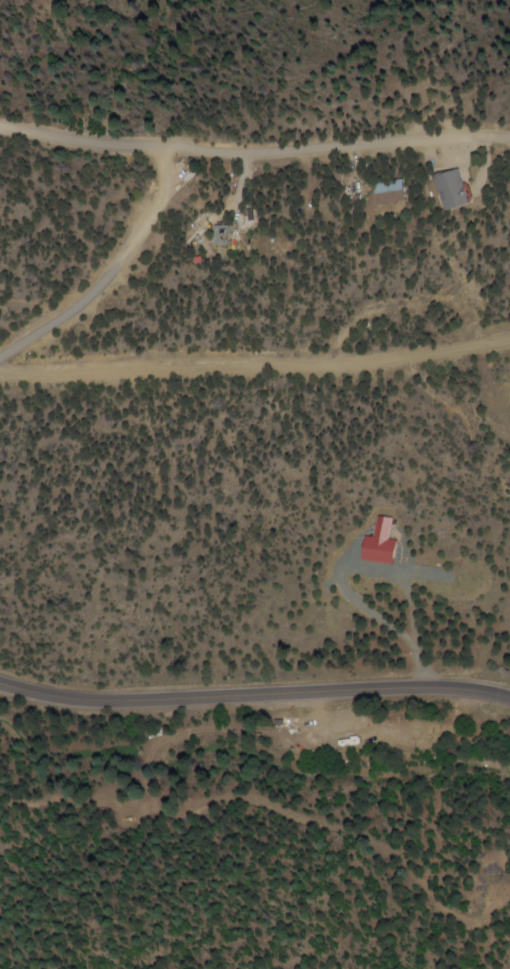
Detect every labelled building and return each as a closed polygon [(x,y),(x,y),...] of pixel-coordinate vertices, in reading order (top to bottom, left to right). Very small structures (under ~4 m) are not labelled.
[(482,202),(465,166),(439,179),(457,215),(482,202)] [(411,203),(411,180),(381,181),(381,204),(411,203)] [(238,246),(237,225),(218,226),(219,246),(238,246)] [(399,563),(400,540),(364,538),(363,561),(399,563)]
